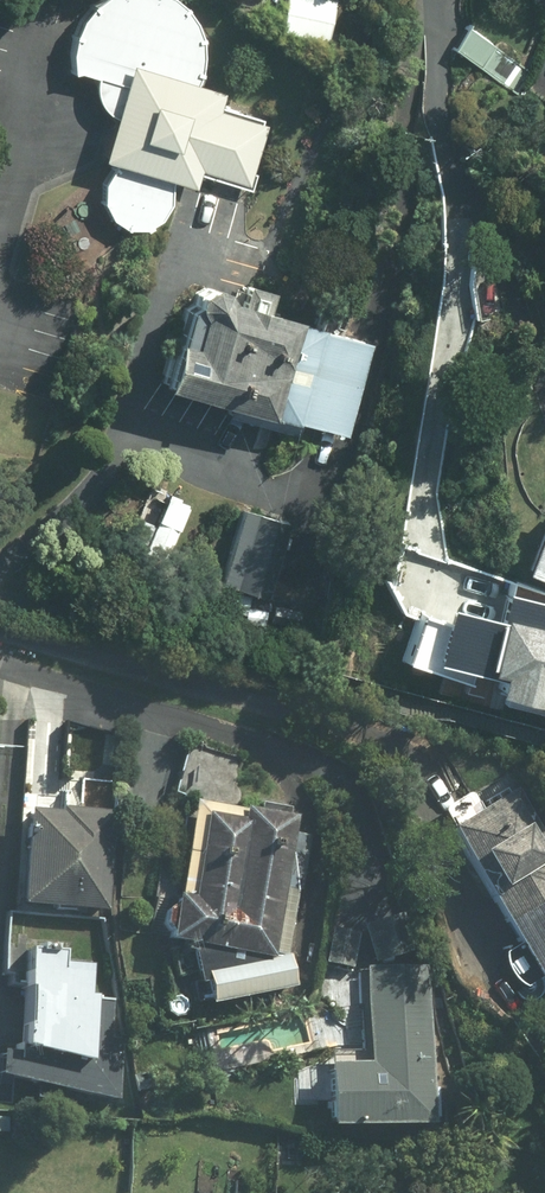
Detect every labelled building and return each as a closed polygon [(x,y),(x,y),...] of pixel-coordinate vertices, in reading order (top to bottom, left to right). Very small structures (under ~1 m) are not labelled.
[(174,183),(195,190),(200,174),(249,189),(269,126),(220,111),(226,91),(205,84),(207,77),(209,70),(210,63),(210,56),(209,48),(208,41),(205,34),(203,27),(199,21),(195,15),(190,10),(184,5),(179,0),(178,0),(103,0),(97,5),(91,10),(87,15),(82,21),(79,27),(76,34),(74,41),(72,48),(72,55),(72,63),(73,74),(95,76),(95,78),(94,79),(94,80),(94,82),(93,83),(93,85),(93,86),(93,88),(93,89),(93,90),(94,92),(94,93),(94,95),(95,96),(95,98),(96,99),(96,100),(97,101),(98,103),(99,104),(99,105),(100,106),(101,107),(102,108),(103,109),(105,110),(106,111),(107,112),(108,113),(109,113),(111,114),(112,115),(113,115),(114,116),(101,160),(116,165),(113,168),(110,172),(107,175),(105,180),(104,184),(103,188),(102,193),(102,198),(103,202),(104,206),(106,211),(108,215),(111,218),(114,222),(118,225),(122,227),(126,229),(130,230),(135,231),(139,231),(144,231),(149,230),(153,228),(157,227),(161,224),(164,221),(167,218),(170,214),(172,210),(174,206),(175,201),(176,197),(176,192),(175,187),(174,183)] [(277,34),(329,46),(340,1),(334,0),(285,0),(277,34)] [(523,63),(471,25),(453,48),(505,87),(523,63)] [(304,427),(345,438),(373,344),(269,314),(276,291),(242,282),(236,304),(187,290),(159,385),(232,406),(229,416),(301,437),(304,427)] [(194,486),(173,479),(154,537),(175,544),(194,486)] [(293,524),(242,509),(219,584),(270,600),(293,524)] [(525,574),(544,583),(544,529),(525,574)] [(412,662),(475,687),(477,678),(508,685),(502,709),(544,720),(544,606),(516,599),(509,628),(460,615),(455,625),(428,616),(412,662)] [(518,790),(483,811),(472,793),(440,814),(516,944),(515,945),(513,946),(512,948),(510,950),(509,952),(508,954),(507,956),(506,958),(506,961),(506,963),(506,965),(506,968),(506,970),(507,972),(508,974),(509,976),(511,978),(512,980),(514,982),(516,983),(518,984),(520,985),(523,986),(525,986),(527,987),(530,987),(532,986),(534,986),(537,985),(539,984),(544,994),(544,833),(518,790)] [(171,931),(168,949),(204,951),(203,972),(207,1004),(296,989),(289,957),(308,817),(191,803),(184,858),(160,855),(151,928),(171,931)] [(29,808),(22,907),(107,913),(114,814),(29,808)] [(362,930),(331,925),(323,968),(355,973),(362,930)] [(69,946),(7,942),(0,1039),(0,1083),(118,1101),(125,1001),(91,998),(93,968),(68,967),(69,946)] [(422,967),(364,966),(364,1063),(327,1063),(327,1128),(435,1129),(436,1042),(422,1042),(422,967)]
